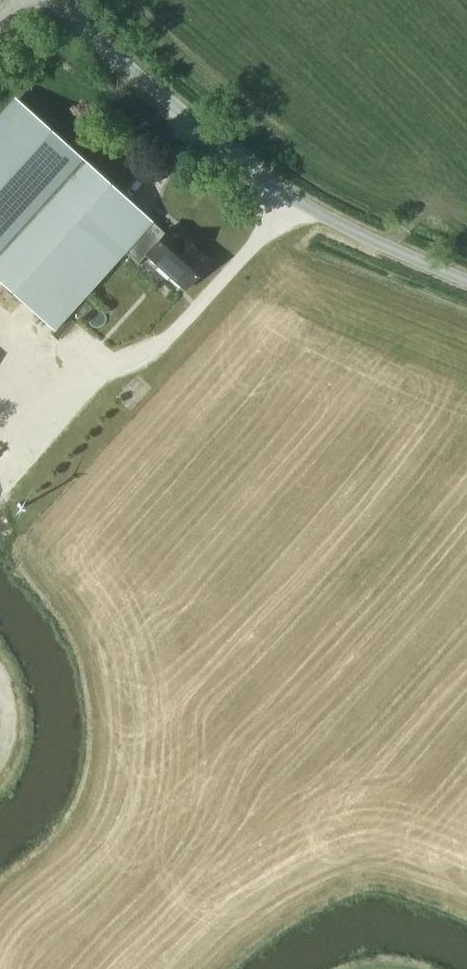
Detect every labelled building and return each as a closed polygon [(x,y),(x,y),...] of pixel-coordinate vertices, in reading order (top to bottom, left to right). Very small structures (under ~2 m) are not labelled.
[(0,120),(0,281),(54,330),(141,234),(154,246),(147,254),(186,289),(210,262),(171,227),(166,233),(18,100),(0,120)]
